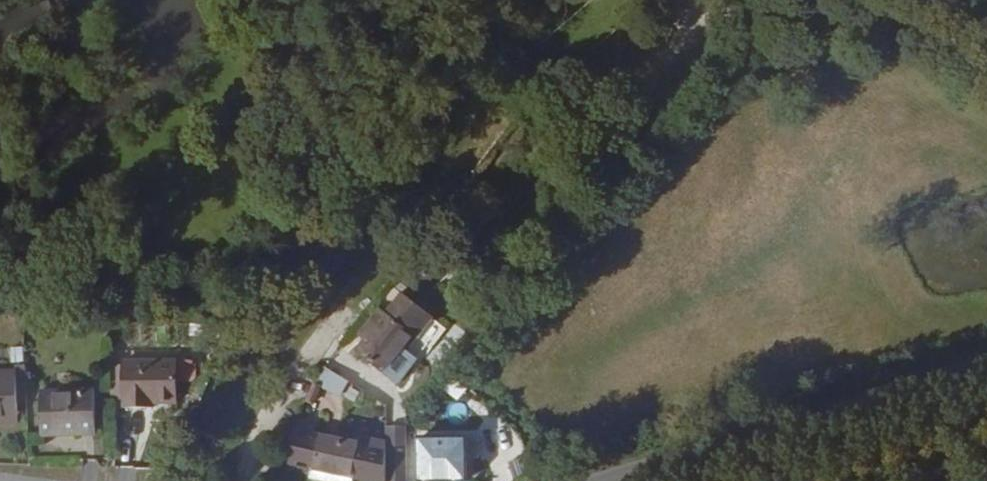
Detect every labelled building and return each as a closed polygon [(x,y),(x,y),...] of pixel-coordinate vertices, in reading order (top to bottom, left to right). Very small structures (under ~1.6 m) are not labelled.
[(389,300),(351,360),(393,387),(409,362),(395,353),(403,339),(407,341),(421,319),(389,300)] [(393,387),(351,360),(340,378),(383,404),(393,387)] [(178,365),(117,364),(116,408),(139,409),(138,403),(175,404),(178,365)] [(31,388),(17,387),(14,424),(32,424),(31,388)] [(72,389),(31,388),(32,424),(32,432),(87,434),(86,401),(71,400),(72,389)] [(384,480),(404,480),(405,427),(385,427),(384,480)] [(342,479),(350,447),(290,431),(281,465),(303,472),(304,469),(305,469),(342,479)] [(350,447),(342,479),(350,480),(377,480),(376,445),(352,439),(350,447)] [(408,444),(410,480),(457,480),(456,441),(408,444)] [(342,479),(305,469),(304,477),(319,480),(342,480),(342,479)]
